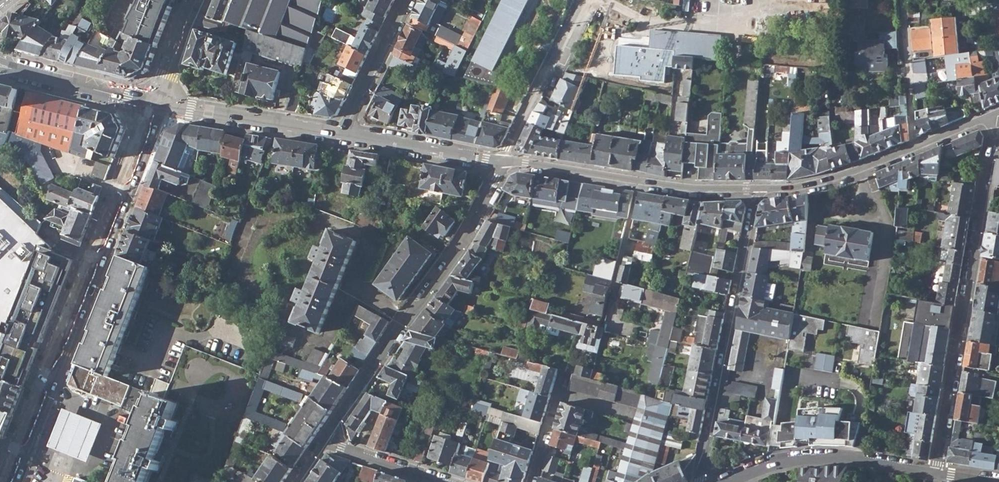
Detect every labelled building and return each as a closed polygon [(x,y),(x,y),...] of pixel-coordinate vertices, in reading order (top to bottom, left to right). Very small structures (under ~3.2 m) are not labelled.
[(157,47),(173,7),(169,6),(171,0),(141,0),(127,35),(157,47)] [(308,49),(315,29),(324,0),(216,0),(209,18),(224,23),(250,31),(308,49)] [(368,8),(362,5),(358,14),(368,18),(382,25),(394,0),(373,0),(368,8)] [(362,5),(368,8),(373,0),(365,0),(362,5)] [(466,31),(463,36),(432,21),(441,2),(438,0),(422,0),(410,23),(424,30),(438,37),(467,52),(482,22),(472,17),(466,31)] [(500,89),(504,79),(492,73),(526,0),(502,0),(465,79),(498,88),(500,89)] [(868,9),(868,0),(849,0),(849,9),(868,9)] [(446,4),(441,2),(432,21),(463,36),(466,31),(441,20),(449,5),(446,4)] [(998,14),(998,5),(965,8),(966,16),(992,14),(998,14)] [(909,23),(920,22),(920,15),(919,13),(909,13),(909,23)] [(937,13),(920,15),(920,22),(924,20),(930,19),(937,19),(937,13)] [(15,39),(21,17),(13,15),(2,24),(4,33),(7,34),(7,36),(15,39)] [(22,40),(25,42),(38,25),(41,22),(21,16),(21,17),(15,39),(21,42),(22,40)] [(221,32),(224,23),(209,18),(207,17),(204,16),(201,26),(221,32)] [(912,40),(958,36),(957,17),(937,19),(930,19),(931,28),(911,30),(912,40)] [(349,45),(367,54),(382,25),(368,18),(358,39),(337,28),(333,38),(349,45)] [(96,19),(93,25),(90,30),(95,33),(97,30),(98,28),(101,22),(96,19)] [(60,62),(77,67),(89,45),(94,36),(95,33),(90,30),(93,25),(84,20),(79,28),(60,62)] [(423,33),(424,30),(410,23),(409,26),(423,33)] [(849,24),(849,31),(864,31),(865,31),(865,23),(849,24)] [(50,33),(38,25),(25,42),(19,50),(18,52),(43,58),(55,39),(60,31),(54,27),(50,33)] [(66,40),(55,39),(43,58),(60,62),(79,28),(71,25),(68,32),(66,40)] [(394,56),(417,66),(420,60),(412,56),(423,33),(409,26),(394,56)] [(304,61),(309,64),(316,50),(318,51),(326,34),(315,29),(308,49),(304,61)] [(94,36),(89,45),(77,67),(102,73),(112,53),(118,43),(97,30),(95,33),(94,36)] [(676,52),(676,57),(694,59),(721,61),(723,36),(652,30),(651,50),(676,52)] [(849,41),(858,40),(859,53),(856,53),(857,62),(862,66),(868,68),(868,70),(886,70),(885,57),(884,47),(898,46),(897,30),(879,30),(880,39),(865,40),(864,31),(849,31),(849,41)] [(228,73),(238,77),(242,62),(245,51),(245,49),(237,47),(238,44),(199,31),(187,66),(204,71),(205,68),(228,75),(228,73)] [(245,51),(301,69),(304,61),(308,49),(250,31),(245,49),(245,51)] [(122,33),(119,40),(129,45),(130,47),(132,48),(131,52),(129,51),(127,54),(128,56),(126,56),(112,53),(102,73),(131,80),(148,71),(157,47),(127,35),(122,33)] [(958,36),(912,40),(913,50),(933,48),(934,58),(959,55),(960,55),(958,36)] [(467,52),(438,37),(436,40),(437,42),(454,51),(448,64),(437,60),(434,66),(432,70),(455,77),(467,52)] [(367,54),(349,45),(340,64),(358,73),(367,54)] [(989,81),(984,60),(979,61),(978,57),(992,54),(992,50),(972,52),(974,78),(976,78),(976,86),(979,84),(985,109),(998,103),(998,77),(989,81)] [(978,103),(979,111),(985,109),(979,84),(976,86),(976,78),(974,78),(972,52),(960,55),(959,55),(960,65),(957,65),(961,95),(970,95),(972,105),(978,103)] [(389,66),(414,76),(418,67),(417,66),(394,56),(389,66)] [(675,68),(693,69),(694,59),(676,57),(675,68)] [(296,84),(301,85),(306,72),(313,75),(316,67),(309,64),(304,61),(301,69),(296,84)] [(242,62),(238,77),(234,92),(256,98),(257,96),(272,100),(280,72),(242,62)] [(423,68),(432,70),(434,66),(426,62),(423,68)] [(727,77),(735,78),(737,63),(728,62),(727,77)] [(775,72),(790,73),(790,67),(776,65),(775,72)] [(339,78),(352,85),(355,79),(340,72),(338,78),(339,78)] [(562,79),(556,92),(552,101),(560,106),(572,112),(576,114),(580,103),(578,99),(587,78),(566,73),(563,80),(562,79)] [(677,121),(684,122),(688,122),(693,74),(686,74),(682,103),(678,103),(677,121)] [(326,82),(323,93),(345,100),(352,85),(339,78),(335,86),(326,82)] [(747,80),(744,124),(749,128),(755,129),(759,81),(747,80)] [(6,144),(10,131),(7,130),(12,111),(18,89),(0,84),(0,145),(6,144)] [(286,111),(300,113),(301,106),(297,106),(304,86),(301,85),(296,84),(286,111)] [(381,97),(372,116),(381,120),(390,124),(404,96),(397,93),(380,85),(375,94),(381,97)] [(916,99),(923,98),(927,97),(924,85),(915,86),(916,99)] [(476,144),(494,149),(500,146),(514,118),(503,114),(512,92),(500,89),(498,88),(495,95),(476,144)] [(18,89),(12,111),(20,114),(26,91),(18,89)] [(56,147),(72,152),(87,106),(26,91),(20,114),(15,133),(30,138),(37,140),(56,147)] [(645,100),(658,103),(659,94),(646,91),(645,100)] [(345,100),(323,93),(321,100),(315,98),(311,110),(313,115),(332,118),(338,114),(345,100)] [(476,144),(495,95),(490,94),(479,122),(473,121),(459,117),(451,140),(476,144)] [(658,103),(672,106),(673,97),(659,94),(658,103)] [(928,110),(929,112),(945,109),(944,103),(929,106),(930,109),(928,110)] [(539,104),(530,123),(545,129),(545,128),(560,132),(566,133),(568,123),(555,117),(551,115),(549,118),(542,115),(546,107),(539,104)] [(896,117),(898,126),(888,130),(890,148),(909,140),(907,114),(901,115),(900,105),(885,107),(887,118),(896,117)] [(91,149),(96,151),(114,158),(126,129),(118,114),(87,106),(72,152),(88,158),(91,149)] [(555,117),(568,123),(572,112),(560,106),(555,117)] [(794,106),(793,114),(804,114),(804,111),(810,110),(810,106),(794,106)] [(415,132),(427,135),(432,111),(433,109),(421,107),(421,109),(416,108),(415,113),(405,111),(403,125),(416,128),(415,132)] [(861,110),(866,125),(875,123),(876,109),(861,110)] [(929,112),(933,131),(949,124),(945,109),(929,112)] [(839,144),(833,146),(833,148),(829,148),(832,170),(853,162),(876,153),(866,125),(861,110),(848,111),(837,112),(837,123),(856,123),(857,137),(846,140),(848,145),(841,147),(839,144)] [(929,112),(928,110),(925,110),(917,112),(918,137),(933,131),(929,112)] [(459,117),(432,111),(427,135),(451,140),(459,117)] [(801,151),(804,114),(793,114),(793,116),(788,181),(819,174),(832,170),(829,148),(816,149),(801,151)] [(745,155),(746,181),(788,181),(793,116),(785,116),(783,143),(777,142),(775,163),(757,162),(758,155),(753,155),(745,155)] [(813,119),(816,149),(829,148),(833,148),(833,146),(830,117),(819,118),(813,119)] [(879,134),(875,123),(866,125),(876,153),(890,148),(888,130),(887,118),(881,119),(882,133),(879,134)] [(199,151),(203,127),(181,123),(167,132),(156,162),(178,171),(190,175),(195,177),(199,151)] [(545,128),(545,129),(530,123),(518,148),(521,154),(560,160),(563,142),(566,133),(560,132),(545,128)] [(612,131),(635,135),(636,129),(613,125),(612,131)] [(199,151),(222,154),(225,130),(203,127),(199,151)] [(942,146),(939,169),(944,169),(945,170),(948,154),(952,153),(952,151),(955,150),(958,156),(972,151),(972,156),(980,157),(984,135),(981,130),(942,146)] [(32,165),(42,184),(55,178),(42,153),(37,153),(34,149),(37,140),(30,138),(15,133),(10,131),(6,144),(13,143),(32,165)] [(246,140),(242,155),(264,161),(268,149),(265,148),(268,137),(247,134),(246,140)] [(645,142),(645,141),(638,141),(593,134),(590,146),(596,147),(594,165),(634,171),(634,170),(635,160),(638,161),(640,146),(644,144),(645,142)] [(634,170),(649,173),(651,156),(653,143),(654,136),(646,135),(645,141),(645,142),(644,144),(640,146),(638,161),(635,160),(634,170)] [(228,172),(238,174),(240,165),(242,155),(246,140),(230,136),(225,156),(231,158),(228,172)] [(667,171),(682,172),(685,146),(686,139),(669,137),(669,146),(667,171)] [(276,162),(296,165),(299,142),(280,139),(276,162)] [(720,153),(717,181),(746,181),(745,155),(753,155),(753,148),(741,147),(742,144),(740,144),(737,141),(730,140),(727,143),(721,142),(720,148),(720,153)] [(296,165),(315,168),(319,146),(299,142),(296,165)] [(590,146),(563,142),(560,160),(594,165),(596,147),(590,146)] [(653,143),(651,156),(649,173),(666,177),(667,171),(669,146),(653,143)] [(691,146),(685,146),(682,172),(681,179),(694,181),(706,181),(708,158),(690,156),(691,146)] [(930,181),(937,182),(937,181),(939,174),(939,169),(942,146),(922,155),(919,176),(922,177),(923,174),(930,175),(930,181)] [(713,156),(711,159),(710,181),(717,181),(720,153),(720,148),(713,147),(713,156)] [(347,193),(362,195),(364,185),(366,185),(369,171),(366,170),(367,169),(373,170),(375,164),(379,165),(380,155),(354,151),(352,167),(350,167),(347,182),(349,182),(347,193)] [(901,163),(900,182),(908,180),(919,176),(922,155),(901,163)] [(92,175),(106,180),(111,166),(97,161),(92,175)] [(147,185),(159,190),(161,184),(166,186),(169,181),(178,185),(182,176),(189,178),(190,175),(178,171),(156,162),(147,185)] [(891,204),(898,205),(899,189),(900,182),(901,163),(877,173),(882,188),(890,184),(890,198),(891,198),(891,204)] [(423,188),(443,192),(448,169),(427,164),(423,188)] [(443,192),(463,195),(468,173),(448,169),(443,192)] [(516,196),(518,196),(534,198),(538,176),(528,174),(527,174),(521,173),(513,176),(505,189),(516,196)] [(954,176),(944,175),(939,174),(937,181),(953,183),(954,176)] [(538,176),(534,198),(557,202),(559,195),(566,197),(568,181),(538,176)] [(193,203),(207,209),(217,186),(202,180),(193,203)] [(900,182),(899,189),(908,189),(908,180),(900,182)] [(75,208),(92,215),(103,187),(95,183),(91,192),(81,189),(77,190),(76,194),(55,186),(50,198),(68,205),(67,208),(72,209),(73,208),(75,208)] [(616,216),(628,219),(631,204),(635,191),(613,188),(612,191),(605,190),(605,187),(584,183),(576,211),(592,213),(593,209),(617,212),(616,216)] [(954,183),(949,215),(970,218),(975,186),(954,183)] [(138,208),(158,216),(168,193),(159,190),(147,185),(138,208)] [(0,367),(0,378),(24,388),(27,379),(28,376),(36,357),(75,258),(73,257),(54,249),(52,252),(50,250),(52,247),(37,233),(42,222),(0,187),(0,342),(5,346),(8,347),(6,352),(1,364),(0,367)] [(389,210),(396,212),(401,194),(402,193),(395,191),(389,210)] [(315,208),(324,211),(327,194),(317,192),(315,208)] [(641,192),(634,220),(648,222),(662,224),(669,197),(641,192)] [(762,206),(758,229),(796,223),(796,226),(794,228),(793,234),(792,244),(791,251),(804,251),(804,247),(812,205),(807,195),(774,200),(768,200),(762,206)] [(171,200),(189,207),(191,203),(173,196),(171,200)] [(684,249),(693,251),(698,231),(700,223),(705,203),(669,197),(662,224),(671,226),(674,215),(687,216),(686,224),(690,225),(684,249)] [(720,242),(726,243),(729,228),(742,231),(746,207),(743,201),(728,202),(722,229),(720,242)] [(705,203),(700,223),(722,229),(728,202),(705,203)] [(426,226),(437,234),(439,230),(443,233),(445,235),(456,221),(449,216),(451,213),(440,206),(426,226)] [(92,215),(75,208),(72,215),(57,209),(46,219),(68,227),(63,238),(81,244),(92,215)] [(129,231),(151,240),(154,233),(156,234),(163,218),(158,216),(138,208),(129,231)] [(909,209),(898,208),(898,209),(896,240),(912,243),(913,232),(913,230),(907,229),(909,209)] [(357,223),(374,230),(376,223),(379,212),(361,209),(357,223)] [(488,220),(502,224),(504,215),(493,212),(488,220)] [(991,212),(987,233),(998,235),(998,213),(991,212)] [(949,248),(964,251),(970,218),(949,215),(939,213),(938,220),(946,222),(942,247),(949,248)] [(397,221),(410,228),(413,220),(399,214),(397,221)] [(527,221),(504,215),(502,224),(512,227),(525,230),(527,221)] [(513,253),(524,256),(526,251),(506,246),(512,227),(502,224),(488,220),(476,243),(491,247),(505,251),(513,253)] [(374,230),(380,234),(383,224),(376,223),(374,230)] [(856,260),(869,262),(874,233),(844,228),(844,229),(830,226),(830,229),(819,227),(815,246),(827,248),(825,255),(856,261),(856,260)] [(292,320),(320,332),(357,241),(329,229),(324,242),(327,243),(325,249),(318,246),(313,258),(320,261),(307,291),(301,288),(296,300),(303,303),(300,309),(298,307),(292,320)] [(555,238),(569,242),(569,240),(571,232),(558,229),(555,238)] [(651,230),(650,233),(648,244),(657,245),(660,233),(651,230)] [(122,255),(150,266),(153,261),(148,258),(144,258),(149,247),(156,251),(158,247),(165,250),(167,246),(151,240),(129,231),(120,254),(122,255)] [(696,272),(712,275),(714,268),(716,256),(707,253),(712,234),(698,231),(693,251),(689,271),(696,272)] [(931,235),(913,232),(912,243),(930,245),(931,235)] [(998,258),(998,235),(987,233),(984,255),(998,258)] [(377,285),(399,300),(433,253),(411,237),(377,285)] [(792,244),(756,240),(753,251),(771,251),(786,251),(791,251),(792,244)] [(714,268),(734,272),(737,254),(724,251),(726,243),(720,242),(716,256),(714,268)] [(453,275),(482,283),(484,276),(473,273),(483,261),(491,247),(476,243),(453,275)] [(635,258),(651,262),(655,248),(639,244),(635,258)] [(940,260),(947,261),(949,248),(942,247),(940,260)] [(941,282),(937,302),(955,305),(964,251),(949,248),(947,261),(944,282),(941,282)] [(513,253),(505,251),(503,257),(511,259),(513,253)] [(767,276),(771,251),(753,251),(749,272),(767,276)] [(789,268),(800,269),(803,257),(803,254),(804,251),(791,251),(789,268)] [(75,374),(71,384),(124,405),(123,407),(142,415),(116,481),(147,481),(152,469),(158,471),(164,457),(158,454),(166,435),(172,437),(178,422),(172,420),(178,404),(165,398),(170,383),(156,378),(150,393),(109,376),(119,350),(151,267),(150,266),(122,255),(89,338),(75,374)] [(625,284),(628,285),(634,258),(625,256),(618,283),(625,284)] [(812,259),(803,257),(800,269),(800,271),(810,272),(812,259)] [(979,285),(991,287),(998,288),(998,262),(983,259),(979,285)] [(599,276),(612,280),(615,268),(601,264),(598,276),(599,276)] [(712,275),(696,272),(693,285),(706,288),(708,289),(729,293),(732,279),(712,275)] [(766,300),(773,302),(776,286),(767,284),(769,276),(767,276),(749,272),(744,296),(764,300),(766,300)] [(596,294),(591,312),(603,316),(612,280),(599,276),(598,276),(589,273),(585,292),(596,294)] [(437,297),(449,305),(460,290),(471,293),(473,289),(488,294),(490,286),(482,283),(453,275),(437,297)] [(621,299),(642,304),(645,289),(628,285),(625,284),(625,286),(623,294),(621,299)] [(991,287),(979,285),(974,310),(988,312),(998,314),(998,288),(991,287)] [(659,344),(670,347),(672,341),(673,333),(681,303),(682,297),(645,289),(642,304),(667,310),(659,344)] [(744,296),(737,329),(751,332),(789,340),(793,314),(772,309),(765,307),(766,300),(764,300),(744,296)] [(427,310),(446,324),(454,313),(456,310),(449,305),(437,297),(427,310)] [(532,309),(548,313),(550,303),(534,299),(532,309)] [(773,302),(766,300),(765,307),(772,309),(774,302),(773,302)] [(920,362),(944,367),(955,305),(937,302),(922,300),(918,323),(904,321),(897,358),(920,362)] [(355,346),(369,356),(391,323),(377,314),(360,304),(354,314),(370,325),(371,323),(374,324),(366,336),(364,334),(355,346)] [(464,313),(474,315),(476,308),(467,305),(464,313)] [(706,347),(718,349),(725,313),(701,308),(696,331),(697,332),(696,337),(673,333),(672,341),(680,342),(698,346),(706,347)] [(526,327),(559,336),(560,329),(581,335),(584,323),(583,323),(557,316),(548,313),(532,309),(528,321),(526,327)] [(379,310),(377,314),(391,323),(394,319),(379,310)] [(413,329),(436,336),(446,324),(427,310),(413,329)] [(557,316),(583,323),(584,318),(584,317),(558,310),(557,316)] [(995,345),(998,323),(998,314),(988,312),(974,310),(969,341),(991,345),(995,345)] [(457,315),(454,313),(446,324),(449,326),(457,315)] [(508,325),(514,326),(516,318),(511,316),(508,325)] [(825,323),(794,317),(787,353),(803,355),(804,342),(801,341),(803,334),(816,336),(817,333),(823,334),(825,323)] [(528,321),(516,318),(514,326),(518,327),(526,329),(526,327),(528,321)] [(584,323),(600,328),(602,322),(584,318),(583,323),(584,323)] [(575,346),(598,353),(603,332),(604,329),(600,328),(584,323),(581,335),(575,346)] [(514,341),(522,343),(526,329),(518,327),(514,341)] [(413,329),(405,341),(401,346),(406,348),(399,361),(393,359),(388,366),(412,376),(427,346),(435,349),(436,346),(447,349),(450,340),(436,336),(413,329)] [(747,351),(751,332),(737,329),(733,348),(747,351)] [(879,335),(848,329),(846,340),(852,341),(852,347),(860,348),(857,367),(873,371),(879,335)] [(340,336),(350,343),(354,338),(343,331),(340,336)] [(273,341),(291,348),(295,339),(276,332),(273,341)] [(665,365),(674,367),(680,342),(672,341),(670,347),(665,365)] [(991,345),(969,341),(965,366),(991,371),(994,354),(990,354),(991,345)] [(654,383),(661,385),(665,365),(670,347),(659,344),(657,353),(649,351),(647,361),(654,363),(650,378),(654,383)] [(350,354),(364,363),(369,356),(355,346),(350,354)] [(693,371),(712,375),(718,349),(706,347),(698,346),(693,371)] [(502,354),(517,358),(519,351),(505,347),(502,354)] [(308,360),(324,366),(328,358),(330,355),(314,348),(308,360)] [(733,348),(729,368),(743,371),(747,351),(733,348)] [(279,361),(281,361),(283,355),(269,350),(267,357),(275,359),(279,361)] [(517,358),(530,362),(532,354),(519,351),(517,358)] [(835,371),(836,354),(818,353),(816,369),(835,371)] [(323,367),(283,355),(281,361),(287,363),(303,368),(317,372),(320,373),(323,367)] [(259,377),(267,379),(275,359),(267,357),(259,377)] [(331,377),(347,388),(361,368),(343,357),(331,377)] [(320,373),(327,375),(334,361),(328,358),(324,366),(323,367),(320,373)] [(281,361),(279,361),(276,369),(283,371),(287,363),(281,361)] [(921,384),(940,388),(944,367),(920,362),(919,370),(922,371),(922,373),(920,374),(919,384),(921,384)] [(541,393),(551,396),(559,370),(540,365),(538,372),(546,374),(541,393)] [(671,392),(671,390),(676,368),(674,367),(665,365),(661,385),(660,389),(666,391),(671,392)] [(390,395),(400,400),(408,381),(421,386),(423,380),(412,376),(388,366),(379,378),(394,384),(390,395)] [(575,374),(592,379),(594,370),(581,366),(576,369),(575,374)] [(317,372),(303,368),(300,375),(314,381),(317,372)] [(776,389),(780,390),(784,369),(777,368),(773,388),(776,389)] [(688,393),(685,392),(685,395),(707,400),(712,375),(693,371),(688,393)] [(981,400),(985,386),(986,386),(987,382),(984,382),(985,379),(976,378),(977,374),(964,372),(960,396),(981,400)] [(569,388),(639,407),(643,395),(643,393),(592,379),(575,374),(574,374),(569,388)] [(328,375),(313,397),(332,411),(347,388),(331,377),(328,375)] [(871,384),(879,386),(880,378),(872,376),(871,384)] [(300,391),(279,384),(276,392),(304,403),(303,404),(307,407),(298,419),(294,417),(290,423),(294,425),(290,430),(286,428),(287,424),(256,412),(265,387),(270,389),(273,381),(267,379),(259,377),(244,416),(290,434),(308,447),(332,411),(313,397),(305,393),(300,391)] [(24,388),(0,378),(0,449),(24,388)] [(279,384),(273,381),(270,389),(276,392),(279,384)] [(300,391),(305,393),(309,384),(304,382),(300,391)] [(741,395),(752,397),(755,398),(757,387),(733,382),(732,386),(731,393),(732,393),(741,395)] [(916,412),(936,416),(940,388),(921,384),(920,386),(911,384),(908,393),(912,397),(918,397),(916,412)] [(507,411),(543,422),(551,396),(541,393),(530,390),(527,400),(535,402),(532,412),(509,405),(507,411)] [(666,391),(664,402),(673,403),(675,404),(705,410),(707,400),(685,395),(685,392),(677,391),(671,390),(671,392),(666,391)] [(743,441),(745,428),(728,424),(729,418),(731,411),(728,411),(730,403),(738,404),(741,395),(732,393),(731,393),(725,391),(716,435),(743,441)] [(351,440),(353,440),(374,410),(383,414),(388,401),(369,393),(347,426),(351,440)] [(619,473),(631,481),(634,481),(654,474),(665,434),(669,417),(673,403),(664,402),(657,400),(657,399),(643,395),(639,407),(619,473)] [(981,400),(960,396),(956,421),(962,422),(980,424),(982,410),(980,409),(981,400)] [(461,404),(473,409),(475,401),(464,397),(461,404)] [(745,428),(743,441),(768,446),(773,421),(775,421),(778,400),(774,399),(767,398),(763,419),(748,416),(747,422),(745,428)] [(370,446),(386,451),(404,407),(388,401),(383,414),(370,446)] [(473,409),(489,414),(492,406),(475,401),(473,409)] [(579,435),(590,439),(592,432),(581,428),(583,423),(584,423),(586,419),(584,418),(585,415),(591,416),(593,411),(565,402),(557,428),(579,435)] [(783,426),(774,426),(769,452),(798,449),(826,446),(855,447),(860,431),(862,425),(861,419),(850,417),(853,407),(801,402),(800,410),(798,421),(784,423),(783,426)] [(673,403),(669,417),(690,421),(686,439),(699,441),(705,410),(675,404),(673,403)] [(50,445),(88,460),(102,424),(64,409),(50,445)] [(507,411),(504,422),(519,427),(540,433),(543,422),(507,411)] [(916,440),(931,442),(936,416),(916,412),(913,412),(910,411),(906,433),(909,433),(917,434),(916,440)] [(437,426),(442,428),(446,415),(441,414),(439,421),(437,426)] [(745,428),(747,422),(729,418),(728,424),(745,428)] [(429,456),(455,465),(462,443),(468,423),(463,421),(459,434),(460,435),(458,442),(451,440),(440,436),(436,435),(429,456)] [(959,439),(962,422),(956,421),(948,462),(971,466),(975,442),(959,439)] [(519,427),(504,422),(493,457),(492,461),(501,464),(499,470),(504,472),(501,481),(524,481),(537,443),(527,439),(524,447),(514,443),(519,427)] [(862,425),(860,431),(869,434),(871,426),(862,425)] [(552,444),(567,449),(569,442),(576,444),(577,441),(579,435),(557,428),(552,444)] [(442,431),(440,436),(451,440),(452,435),(442,431)] [(866,449),(869,434),(860,431),(855,447),(866,449)] [(905,455),(928,459),(931,442),(916,440),(917,434),(909,433),(906,448),(905,455)] [(280,461),(293,469),(308,447),(290,434),(285,441),(279,437),(272,446),(278,450),(277,453),(283,457),(280,461)] [(658,481),(691,481),(696,455),(664,468),(670,447),(682,449),(684,438),(665,434),(654,474),(658,481)] [(971,466),(995,470),(997,456),(994,456),(995,448),(984,446),(985,436),(976,434),(975,442),(971,466)] [(577,441),(600,449),(602,443),(590,439),(579,435),(577,441)] [(225,463),(233,467),(242,443),(234,441),(225,463)] [(569,442),(567,449),(565,453),(572,455),(576,444),(569,442)] [(469,445),(462,443),(455,465),(453,472),(469,478),(476,459),(465,455),(468,449),(469,445)] [(425,457),(428,447),(421,445),(419,455),(425,457)] [(478,452),(468,449),(465,455),(476,459),(478,452)] [(741,451),(738,462),(748,457),(747,454),(744,452),(741,451)] [(478,452),(476,459),(491,463),(492,461),(493,457),(478,452)] [(561,460),(570,463),(572,455),(565,453),(560,452),(558,458),(561,460)] [(350,461),(328,454),(308,481),(336,481),(350,461)] [(604,455),(599,454),(594,469),(590,481),(596,481),(604,455)] [(261,481),(284,481),(293,469),(280,461),(273,456),(259,477),(253,473),(255,471),(252,470),(249,476),(261,481)] [(565,479),(566,475),(557,472),(561,460),(558,458),(549,456),(544,470),(556,474),(554,481),(542,477),(540,481),(564,481),(565,479)] [(491,463),(476,459),(469,478),(483,481),(485,481),(490,467),(491,463)] [(708,474),(710,475),(720,470),(714,463),(710,462),(708,474)] [(249,476),(233,467),(225,463),(221,475),(234,481),(261,481),(249,476)] [(368,481),(378,481),(382,472),(366,466),(361,479),(368,481)] [(499,470),(490,467),(485,481),(501,481),(504,472),(499,470)] [(594,469),(587,467),(582,481),(590,481),(594,469)] [(848,467),(815,467),(814,470),(801,469),(800,481),(843,481),(848,467)] [(618,475),(619,473),(612,471),(608,481),(616,481),(618,475)] [(406,479),(382,472),(378,481),(407,481),(406,479)] [(654,474),(634,481),(658,481),(654,474)]
